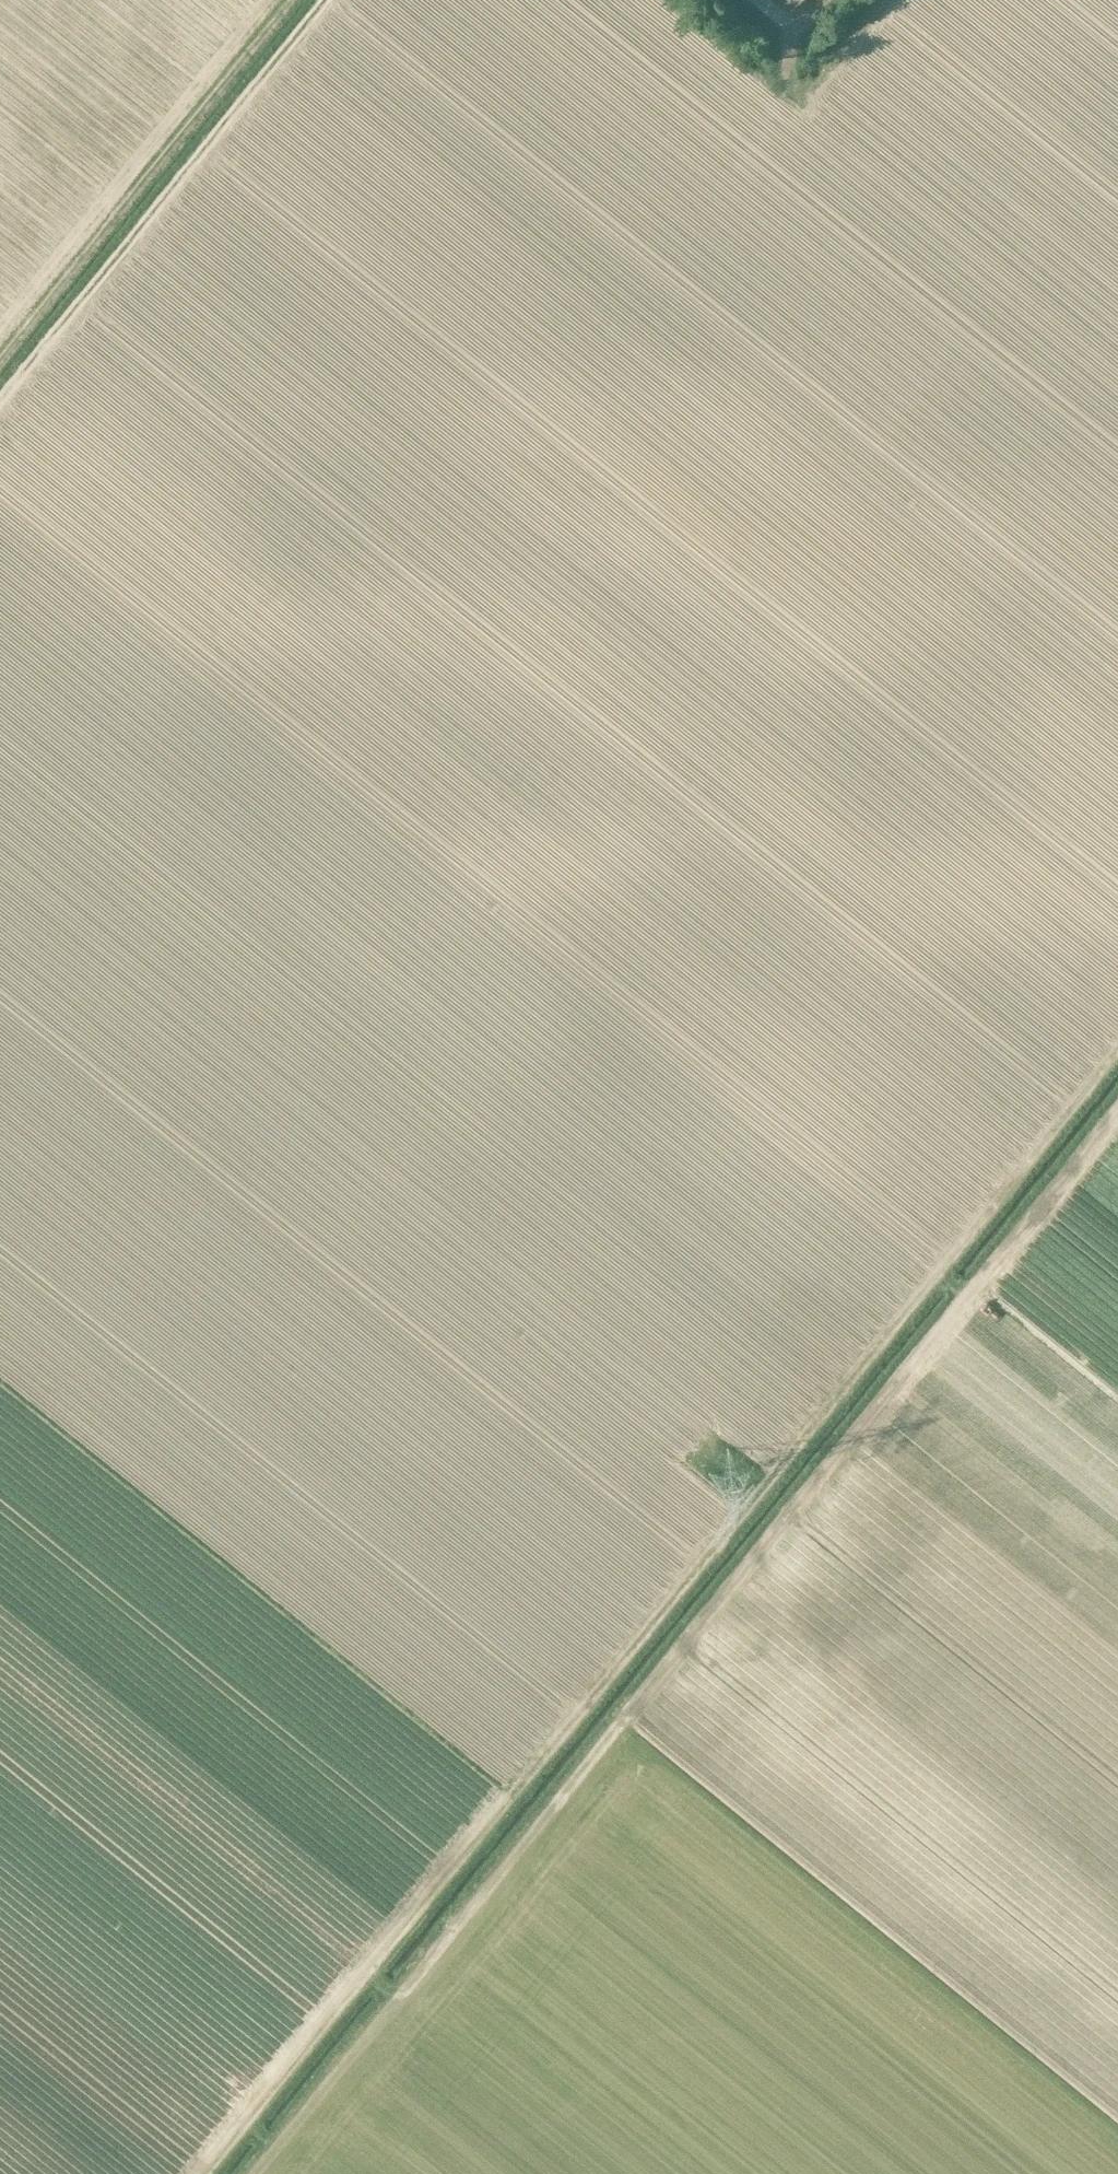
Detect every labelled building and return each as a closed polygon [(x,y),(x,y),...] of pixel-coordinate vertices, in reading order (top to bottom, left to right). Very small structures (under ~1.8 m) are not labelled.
[(799,0),(780,0),(791,9),(799,0)]
